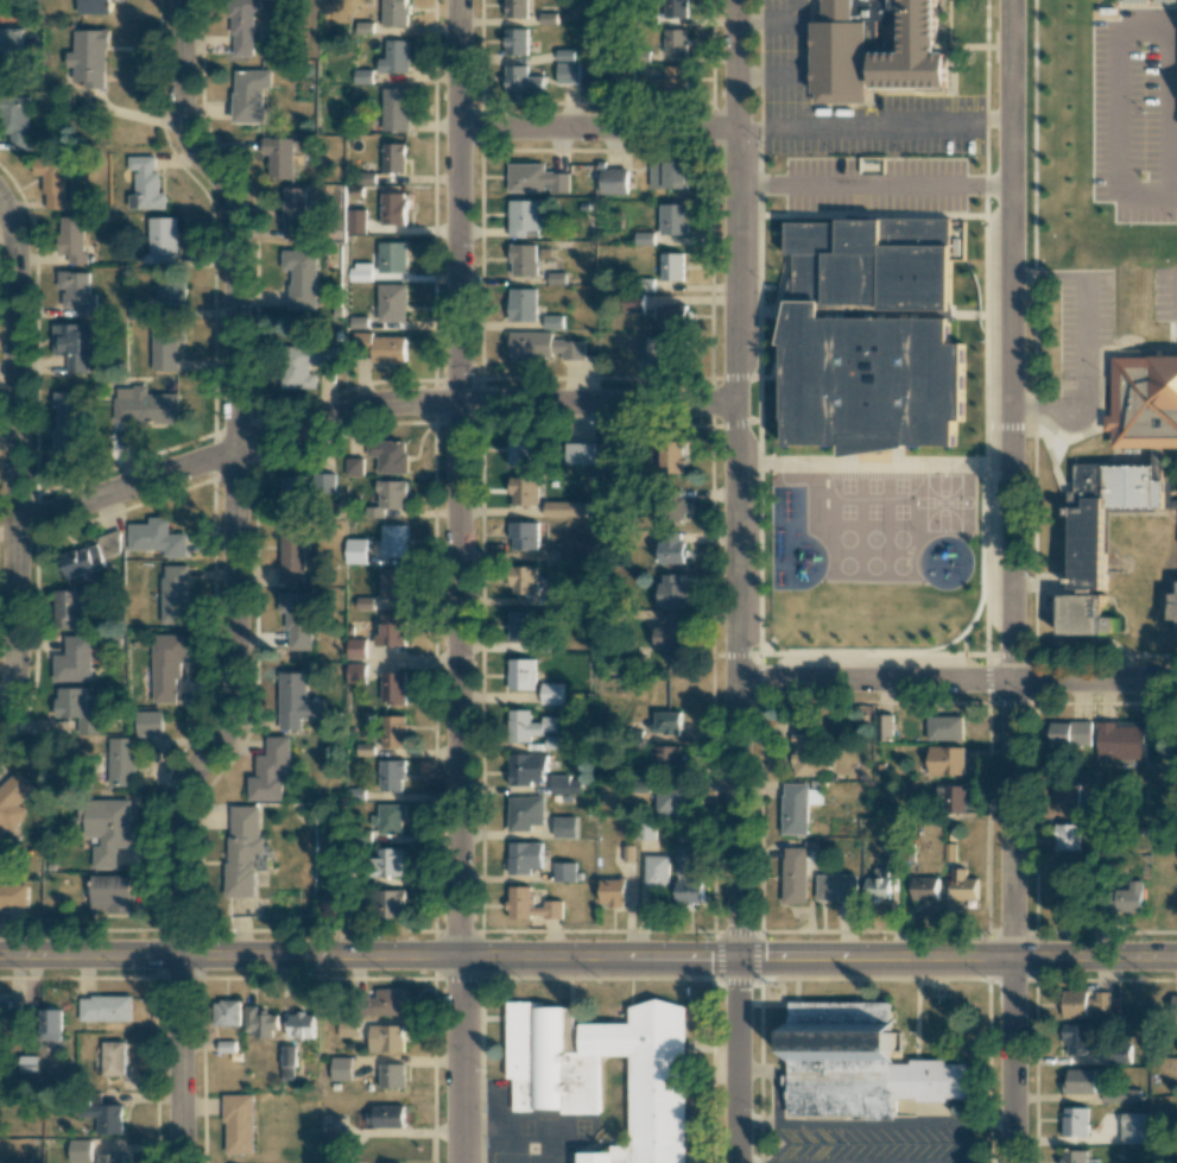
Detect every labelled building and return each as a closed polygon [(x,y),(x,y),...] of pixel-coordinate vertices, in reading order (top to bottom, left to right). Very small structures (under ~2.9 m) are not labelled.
[(112,14),(112,0),(79,0),(79,13),(112,14)] [(254,11),(261,11),(261,0),(226,0),(226,15),(233,15),(232,56),(254,56),(254,11)] [(408,0),(382,0),(382,25),(408,26),(408,0)] [(506,18),(528,17),(528,0),(506,0),(506,18)] [(661,17),(686,17),(686,0),(662,0),(661,17)] [(820,20),(820,0),(853,0),(853,23),(866,23),(866,52),(900,52),(900,0),(937,0),(936,53),(949,53),(949,93),(869,91),(869,108),(804,107),(805,20),(820,20)] [(0,28),(0,56),(21,56),(21,28),(0,28)] [(528,28),(506,29),(506,55),(528,55),(528,28)] [(687,55),(687,29),(654,30),(654,55),(687,55)] [(73,30),(74,52),(66,52),(66,67),(73,67),(73,81),(84,81),(84,88),(107,88),(105,30),(73,30)] [(378,73),(409,73),(409,40),(386,40),(386,59),(378,59),(378,73)] [(574,49),(557,50),(557,61),(574,60),(574,49)] [(579,63),(557,63),(557,83),(579,83),(579,63)] [(528,66),(506,65),(506,92),(544,93),(544,77),(527,77),(528,66)] [(634,88),(635,65),(612,65),(611,88),(634,88)] [(686,66),(664,66),(664,79),(657,79),(658,96),(686,95),(686,66)] [(372,70),(354,69),(354,83),(371,84),(372,70)] [(271,70),(234,70),(234,123),(265,123),(265,88),(271,88),(271,70)] [(408,88),(383,88),(382,131),(407,131),(408,88)] [(4,151),(30,150),(29,96),(2,97),(4,151)] [(293,178),(293,138),(262,138),(262,155),(268,155),(269,178),(293,178)] [(383,173),(406,172),(405,143),(382,144),(383,173)] [(166,209),(165,192),(159,192),(159,173),(154,173),(154,156),(127,157),(127,169),(134,169),(135,194),(127,195),(128,209),(166,209)] [(44,209),(74,209),(74,199),(64,199),(63,158),(33,158),(33,175),(44,175),(44,209)] [(627,194),(627,169),(605,169),(605,161),(599,161),(599,194),(627,194)] [(650,161),(650,189),(686,188),(686,161),(650,161)] [(569,192),(570,173),(544,172),(545,164),(508,164),(508,191),(569,192)] [(305,238),(306,188),(283,188),(283,238),(305,238)] [(380,224),(405,225),(406,193),(381,193),(380,224)] [(509,237),(538,237),(538,230),(546,230),(546,215),(538,216),(538,200),(509,200),(509,237)] [(688,234),(688,204),(660,204),(660,235),(688,234)] [(345,233),(365,234),(365,209),(346,209),(345,233)] [(784,221),(865,219),(950,215),(951,309),(955,343),(968,345),(966,419),(954,421),(956,450),(899,450),(852,462),(840,449),(781,449),(780,330),(784,221)] [(68,263),(84,263),(84,216),(59,217),(59,255),(68,255),(68,263)] [(177,218),(148,217),(148,253),(141,253),(141,263),(177,264),(177,218)] [(653,233),(635,233),(635,244),(654,244),(653,233)] [(406,243),(378,242),(378,272),(406,273),(406,243)] [(511,275),(536,276),(536,245),(511,245),(511,275)] [(315,309),(316,251),(281,250),(281,270),(290,270),(289,309),(315,309)] [(682,253),(661,253),(662,281),(683,281),(682,253)] [(371,263),(350,262),(350,281),(370,282),(371,263)] [(95,317),(96,294),(89,294),(90,272),(58,271),(58,289),(64,289),(64,307),(77,307),(76,316),(95,317)] [(157,274),(156,304),(184,305),(185,274),(157,274)] [(407,284),(377,284),(378,322),(407,322),(407,284)] [(509,322),(537,322),(536,289),(509,289),(509,322)] [(644,293),(623,293),(623,311),(643,312),(644,293)] [(687,305),(658,305),(659,327),(687,327),(687,305)] [(544,329),(562,329),(562,316),(544,315),(544,329)] [(93,324),(53,324),(53,355),(67,355),(67,373),(87,373),(87,357),(93,357),(93,324)] [(176,324),(150,325),(152,372),(177,371),(176,324)] [(552,332),(509,332),(509,358),(552,358),(552,353),(563,353),(563,359),(584,360),(584,340),(552,340),(552,332)] [(644,363),(683,364),(684,338),(645,337),(644,363)] [(316,389),(317,374),(309,374),(309,366),(338,366),(338,347),(283,346),(282,388),(316,389)] [(1115,362),(1116,419),(1107,419),(1107,431),(1114,431),(1114,450),(1152,450),(1152,467),(1074,467),(1074,493),(1069,493),(1069,508),(1063,508),(1063,518),(1070,518),(1070,587),(1078,587),(1078,592),(1058,592),(1058,634),(1116,634),(1116,614),(1106,614),(1106,590),(1093,590),(1093,588),(1107,588),(1107,511),(1176,511),(1176,500),(1171,500),(1171,470),(1160,470),(1160,448),(1176,448),(1176,362),(1115,362)] [(178,391),(113,391),(113,423),(179,422),(178,391)] [(53,456),(80,457),(80,428),(76,428),(76,416),(80,416),(80,393),(54,392),(53,456)] [(537,434),(507,435),(508,467),(538,466),(537,434)] [(377,473),(406,474),(407,442),(366,441),(366,457),(377,457),(377,473)] [(662,473),(683,474),(684,442),(662,442),(662,473)] [(594,443),(566,443),(566,464),(594,464),(594,443)] [(621,445),(599,445),(599,465),(620,465),(621,445)] [(363,457),(345,458),(345,477),(363,476),(363,457)] [(282,476),(282,512),(306,512),(306,475),(282,476)] [(538,478),(510,478),(510,505),(537,505),(538,478)] [(377,481),(377,507),(366,507),(366,518),(384,518),(384,508),(405,508),(405,480),(377,481)] [(585,516),(585,501),(545,501),(545,517),(585,516)] [(127,525),(127,552),(163,551),(164,558),(186,558),(185,535),(167,536),(167,518),(147,518),(147,524),(127,525)] [(537,522),(510,522),(510,549),(537,549),(537,522)] [(406,526),(379,526),(379,558),(406,558),(406,526)] [(100,534),(102,556),(120,554),(119,532),(100,534)] [(305,532),(278,532),(278,586),(305,586),(305,532)] [(659,563),(684,563),(684,541),(673,541),(673,534),(659,535),(659,563)] [(346,539),(346,564),(366,564),(366,539),(346,539)] [(102,568),(95,544),(57,556),(65,580),(102,568)] [(160,625),(189,625),(189,567),(160,567),(160,625)] [(534,596),(534,567),(508,567),(508,596),(534,596)] [(404,600),(404,569),(379,569),(379,600),(404,600)] [(659,604),(685,605),(685,574),(659,574),(659,604)] [(1176,580),(1176,592),(1169,592),(1169,618),(1176,618),(1176,580)] [(52,592),(52,630),(86,630),(86,592),(52,592)] [(279,594),(280,652),(312,651),(310,593),(279,594)] [(506,612),(506,641),(532,641),(532,612),(506,612)] [(654,627),(655,647),(666,647),(667,662),(685,662),(684,613),(661,613),(661,626),(654,627)] [(404,615),(379,615),(379,645),(404,645),(404,615)] [(183,636),(151,636),(150,703),(182,703),(183,636)] [(52,683),(89,683),(89,638),(64,638),(64,656),(52,656),(52,683)] [(362,640),(348,640),(348,658),(362,658),(362,640)] [(506,691),(534,691),(534,660),(506,660),(506,691)] [(346,684),(362,684),(362,665),(346,665),(346,684)] [(404,674),(379,674),(379,704),(404,704),(404,674)] [(278,731),(302,731),(302,720),(319,720),(319,702),(304,702),(304,675),(278,675),(278,731)] [(540,706),(561,706),(561,684),(540,684),(540,706)] [(53,718),(76,718),(76,735),(95,735),(95,690),(53,690),(53,718)] [(555,739),(555,720),(530,720),(530,712),(507,712),(507,739),(555,739)] [(681,713),(654,712),(653,734),(680,734),(681,713)] [(160,713),(134,713),(134,737),(160,737),(160,713)] [(875,741),(893,742),(893,715),(876,715),(875,741)] [(404,748),(404,716),(379,716),(379,748),(404,748)] [(962,716),(926,716),(926,740),(962,741),(962,716)] [(1090,749),(1090,722),(1048,721),(1048,749),(1090,749)] [(1144,721),(1097,722),(1097,759),(1145,759),(1144,721)] [(793,776),(821,775),(821,769),(829,768),(829,757),(813,757),(812,725),(792,726),(793,776)] [(546,736),(546,749),(563,748),(563,735),(546,736)] [(289,738),(265,738),(265,757),(254,757),(254,778),(247,778),(247,802),(281,802),(281,776),(289,776),(289,738)] [(106,788),(132,788),(132,739),(106,739),(106,788)] [(682,747),(654,746),(653,765),(639,764),(638,775),(681,776),(682,747)] [(927,775),(962,775),(963,747),(928,746),(927,775)] [(544,756),(507,756),(507,786),(544,786),(544,756)] [(378,791),(403,791),(403,760),(378,760),(378,791)] [(18,805),(32,790),(33,786),(14,770),(0,786),(0,840),(25,811),(18,805)] [(550,794),(580,794),(580,778),(550,778),(550,794)] [(1078,808),(1078,783),(1051,782),(1050,807),(1078,808)] [(783,834),(808,835),(808,805),(821,805),(821,789),(809,789),(809,783),(783,783),(783,834)] [(965,787),(934,788),(934,798),(942,798),(942,813),(965,813),(965,787)] [(657,814),(683,814),(683,789),(658,788),(657,814)] [(542,798),(506,798),(506,832),(542,832),(542,798)] [(115,848),(129,848),(129,801),(78,801),(78,838),(93,838),(91,868),(115,868),(115,848)] [(403,834),(403,805),(375,805),(375,834),(403,834)] [(227,807),(224,897),(254,897),(254,854),(259,854),(260,808),(227,807)] [(575,817),(553,817),(553,838),(575,838),(575,817)] [(655,840),(655,820),(637,821),(637,840),(655,840)] [(1078,851),(1078,825),(1054,824),(1054,851),(1078,851)] [(542,843),(507,843),(507,877),(533,877),(533,870),(542,870),(542,843)] [(676,874),(694,874),(694,845),(677,845),(676,874)] [(404,848),(366,848),(366,877),(404,877),(404,848)] [(807,904),(808,848),(784,848),(783,903),(807,904)] [(668,856),(646,856),(646,889),(668,889),(668,856)] [(554,881),(575,881),(575,862),(554,862),(554,881)] [(889,868),(873,868),(873,878),(867,878),(866,900),(889,900),(889,868)] [(951,900),(977,900),(977,878),(966,878),(965,869),(951,869),(951,900)] [(817,875),(818,901),(859,900),(858,874),(817,875)] [(89,877),(89,911),(131,911),(131,877),(89,877)] [(938,878),(912,878),(911,900),(937,901),(938,878)] [(602,880),(602,906),(625,906),(624,879),(602,880)] [(676,882),(677,904),(703,903),(702,881),(676,882)] [(1140,911),(1141,881),(1128,881),(1128,890),(1115,890),(1114,911),(1140,911)] [(0,885),(0,910),(24,910),(24,885),(0,885)] [(562,919),(561,902),(532,903),(531,887),(506,887),(507,921),(562,919)] [(404,890),(355,890),(355,919),(404,919),(404,890)] [(375,998),(357,998),(357,1016),(400,1016),(400,988),(375,988),(375,998)] [(1061,1018),(1098,1018),(1098,1011),(1110,1011),(1109,992),(1091,992),(1091,990),(1061,991),(1061,1018)] [(132,995),(78,995),(78,1022),(132,1022),(132,995)] [(239,1026),(239,1000),(214,1000),(214,1026),(239,1026)] [(19,1026),(19,1001),(0,1001),(0,1026),(19,1026)] [(894,1003),(787,1001),(787,1076),(782,1076),(782,1085),(789,1085),(789,1117),(897,1118),(897,1099),(969,1100),(969,1062),(911,1061),(911,1064),(893,1064),(894,1003)] [(599,1112),(597,1057),(628,1056),(629,1145),(610,1145),(610,1151),(577,1151),(577,1162),(686,1162),(684,1003),(629,1004),(629,1023),(578,1024),(580,1051),(564,1051),(563,1003),(506,1004),(507,1079),(512,1079),(512,1113),(599,1112)] [(62,1009),(38,1009),(38,1041),(62,1041),(62,1009)] [(245,1011),(245,1037),(277,1037),(277,1011),(245,1011)] [(287,1038),(314,1038),(314,1013),(287,1013),(287,1038)] [(338,1020),(338,1037),(355,1037),(355,1020),(338,1020)] [(368,1051),(403,1051),(403,1025),(368,1025),(368,1051)] [(1090,1025),(1065,1025),(1065,1054),(1090,1055),(1090,1025)] [(102,1076),(124,1076),(124,1042),(102,1042),(102,1076)] [(1130,1045),(1109,1045),(1110,1063),(1131,1062),(1130,1045)] [(292,1048),(283,1049),(284,1067),(293,1066),(292,1048)] [(39,1056),(20,1056),(20,1072),(38,1073),(39,1056)] [(330,1081),(349,1081),(349,1058),(330,1058),(330,1081)] [(404,1063),(378,1063),(378,1088),(404,1088),(404,1063)] [(1094,1069),(1067,1069),(1067,1079),(1063,1079),(1063,1093),(1094,1093),(1094,1069)] [(1140,1089),(1102,1090),(1103,1103),(1140,1102),(1140,1089)] [(121,1133),(121,1105),(89,1105),(89,1094),(70,1094),(69,1114),(96,1114),(96,1133),(121,1133)] [(253,1153),(253,1094),(222,1094),(223,1153),(253,1153)] [(372,1127),(401,1127),(401,1105),(372,1105),(372,1127)] [(1063,1137),(1088,1137),(1088,1108),(1063,1108),(1063,1137)] [(1145,1113),(1121,1113),(1121,1144),(1144,1144),(1145,1113)] [(343,1133),(322,1132),(321,1159),(342,1159),(343,1133)] [(68,1162),(89,1162),(89,1139),(68,1139),(68,1162)] [(1062,1150),(1062,1162),(1086,1162),(1086,1151),(1062,1150)] [(97,1153),(97,1162),(121,1162),(121,1153),(97,1153)]
